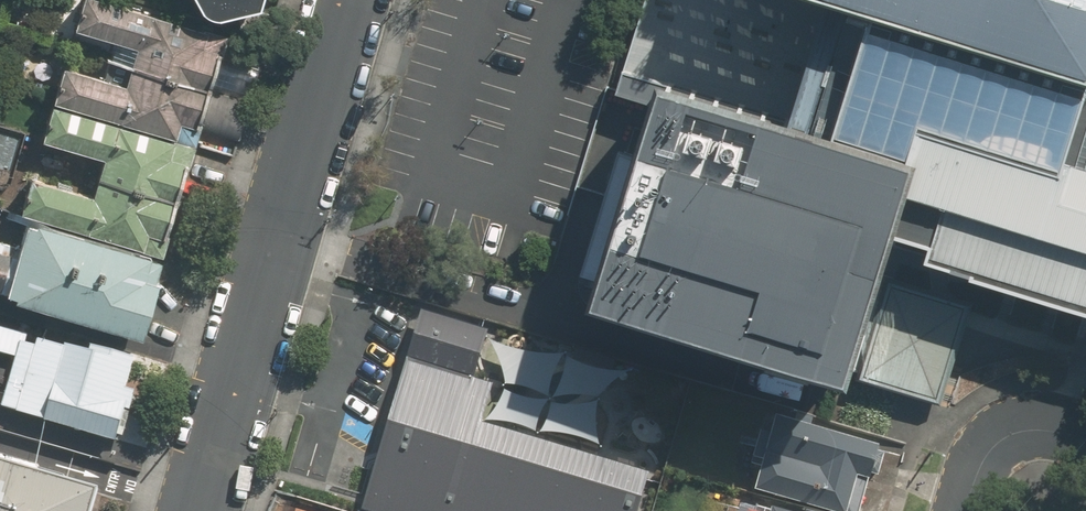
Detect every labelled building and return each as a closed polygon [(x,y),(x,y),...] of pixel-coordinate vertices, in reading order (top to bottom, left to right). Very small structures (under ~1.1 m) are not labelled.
[(240,136),(258,79),(211,64),(219,36),(104,0),(89,0),(80,26),(141,45),(127,87),(66,67),(57,97),(192,139),(197,123),(240,136)] [(255,4),(257,0),(193,0),(197,9),(204,12),(214,16),(255,4)] [(787,116),(821,0),(649,0),(622,89),(659,100),(665,80),(787,116)] [(787,116),(907,157),(914,159),(906,185),(893,225),(1085,288),(1085,70),(862,0),(821,0),(787,116)] [(1085,70),(1085,0),(862,0),(1085,70)] [(30,58),(22,62),(20,64),(18,67),(16,69),(15,72),(15,76),(15,79),(15,82),(16,85),(18,88),(20,91),(22,93),(25,95),(28,96),(31,97),(34,97),(37,97),(40,96),(43,95),(46,93),(49,91),(50,88),(52,85),(53,82),(53,79),(53,75),(53,72),(52,69),(50,66),(48,64),(46,62),(43,60),(40,59),(36,58),(33,58),(30,58)] [(852,370),(893,225),(906,185),(914,159),(907,157),(787,116),(665,80),(659,100),(598,296),(852,370)] [(51,99),(39,138),(103,157),(93,194),(33,176),(23,211),(164,252),(196,142),(51,99)] [(20,246),(7,291),(5,297),(139,336),(162,258),(28,218),(20,246)] [(7,291),(20,246),(0,240),(0,289),(7,291)] [(401,510),(631,510),(646,462),(484,414),(494,379),(475,373),(490,325),(422,305),(363,500),(401,510)] [(0,327),(0,357),(14,361),(0,409),(0,410),(131,448),(147,392),(125,386),(131,364),(0,327)] [(871,475),(878,477),(884,455),(877,453),(879,448),(774,419),(770,434),(761,431),(752,462),(763,465),(755,492),(824,510),(861,510),(871,475)] [(99,489),(0,460),(0,510),(93,510),(99,489)]
